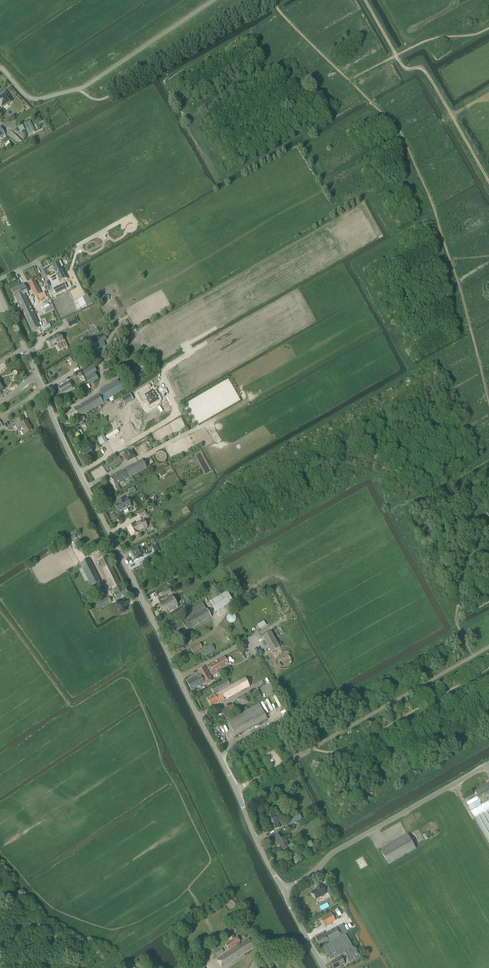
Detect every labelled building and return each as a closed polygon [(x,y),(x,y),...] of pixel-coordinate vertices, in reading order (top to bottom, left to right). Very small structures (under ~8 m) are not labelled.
[(0,97),(0,107),(1,106),(2,108),(9,102),(6,97),(9,96),(5,90),(0,93),(0,95),(1,97),(0,97)] [(59,261),(51,264),(59,281),(67,278),(61,267),(63,266),(60,260),(59,261)] [(34,279),(28,282),(35,297),(38,295),(40,299),(40,300),(46,297),(44,292),(41,293),(35,280),(34,279)] [(24,284),(12,290),(16,299),(25,295),(28,293),(24,284)] [(25,295),(16,299),(32,331),(40,327),(26,297),(25,295)] [(74,317),(67,321),(69,327),(77,323),(74,317)] [(126,329),(131,327),(126,320),(122,322),(126,329)] [(55,336),(46,340),(50,348),(55,345),(54,345),(57,343),(62,349),(68,347),(67,346),(62,335),(60,335),(59,333),(54,335),(55,336)] [(105,336),(85,348),(89,356),(97,351),(105,346),(104,341),(107,339),(105,336)] [(95,375),(97,373),(93,366),(83,372),(86,378),(90,384),(98,379),(95,375)] [(131,370),(126,373),(131,382),(136,379),(131,370)] [(117,379),(100,390),(101,392),(98,394),(64,414),(68,422),(103,403),(102,402),(124,390),(117,379)] [(68,381),(58,388),(59,390),(59,391),(60,392),(61,393),(62,395),(73,388),(68,381)] [(148,388),(138,393),(143,401),(146,399),(150,405),(159,400),(153,390),(150,391),(148,388)] [(130,394),(121,399),(125,405),(133,400),(130,394)] [(21,427),(23,430),(21,431),(23,435),(32,430),(26,420),(25,421),(22,416),(14,421),(18,429),(21,427)] [(117,430),(105,436),(107,439),(119,432),(117,430)] [(90,448),(82,452),(86,458),(93,454),(90,448)] [(119,456),(104,465),(106,470),(122,461),(119,456)] [(142,459),(123,470),(128,478),(129,478),(131,482),(134,480),(132,476),(137,473),(147,468),(142,459)] [(124,480),(128,478),(123,470),(110,477),(115,485),(120,483),(122,483),(124,482),(124,480)] [(118,503),(115,505),(118,512),(123,510),(125,514),(129,511),(127,508),(131,506),(127,498),(125,500),(124,498),(117,501),(118,503)] [(135,525),(134,524),(127,528),(131,536),(138,532),(138,531),(147,526),(143,520),(135,525)] [(155,553),(160,551),(156,544),(153,546),(152,546),(153,548),(155,553)] [(139,548),(129,552),(131,557),(143,550),(142,549),(139,548)] [(141,556),(145,554),(143,550),(131,557),(133,561),(142,557),(141,556)] [(107,556),(98,561),(112,588),(120,584),(107,556)] [(89,559),(80,564),(91,586),(100,581),(89,559)] [(124,588),(123,589),(120,584),(112,588),(114,593),(113,593),(117,600),(128,594),(124,588)] [(163,591),(165,596),(172,592),(169,587),(163,591)] [(254,590),(245,595),(247,598),(256,593),(254,590)] [(227,591),(209,601),(216,612),(233,602),(227,591)] [(168,600),(160,604),(161,606),(163,611),(168,609),(169,611),(173,609),(174,610),(178,607),(176,604),(174,600),(174,598),(172,595),(167,598),(168,600)] [(108,597),(97,603),(100,609),(101,608),(111,602),(108,597)] [(177,624),(174,626),(172,628),(177,636),(182,633),(184,634),(186,633),(186,631),(211,617),(206,609),(202,602),(184,613),(187,619),(184,621),(182,622),(177,624)] [(266,625),(264,621),(257,624),(259,629),(266,625)] [(271,631),(262,636),(271,652),(280,647),(271,631)] [(199,643),(190,648),(192,653),(201,648),(199,643)] [(215,650),(212,645),(201,651),(204,656),(215,650)] [(224,656),(207,666),(211,674),(228,665),(224,656)] [(198,671),(200,675),(187,682),(191,690),(196,687),(198,688),(200,687),(201,685),(204,683),(205,684),(212,680),(211,677),(205,667),(198,671)] [(244,678),(216,693),(216,691),(228,684),(226,680),(211,688),(214,694),(206,698),(211,707),(249,686),(244,678)] [(267,699),(261,703),(266,713),(273,710),(267,699)] [(259,703),(227,720),(233,731),(235,736),(267,719),(265,714),(259,703)] [(233,704),(221,710),(225,717),(236,712),(233,704)] [(471,811),(488,843),(488,783),(475,791),(483,804),(471,811)] [(267,827),(269,832),(280,827),(278,822),(281,821),(279,816),(276,817),(273,813),(265,817),(268,821),(266,822),(268,827),(267,827)] [(281,849),(289,845),(287,841),(290,839),(288,834),(280,838),(277,834),(271,837),(274,841),(275,841),(277,845),(279,845),(281,849)] [(408,834),(380,850),(388,864),(416,848),(408,834)] [(327,893),(322,886),(321,885),(315,889),(315,890),(311,892),(313,895),(312,896),(313,896),(314,896),(316,899),(327,893)] [(321,918),(325,926),(336,921),(339,919),(335,910),(332,912),(321,918)] [(347,931),(343,924),(340,925),(326,933),(330,941),(344,933),(347,931)] [(328,939),(324,932),(315,937),(319,944),(328,939)] [(342,953),(347,962),(349,961),(350,963),(361,957),(352,948),(346,934),(324,945),(331,959),(342,953)] [(237,937),(226,944),(228,949),(236,944),(237,946),(216,960),(221,967),(254,947),(249,939),(240,944),(239,942),(240,941),(237,937)] [(341,957),(331,962),(334,967),(336,967),(344,964),(341,957)]
